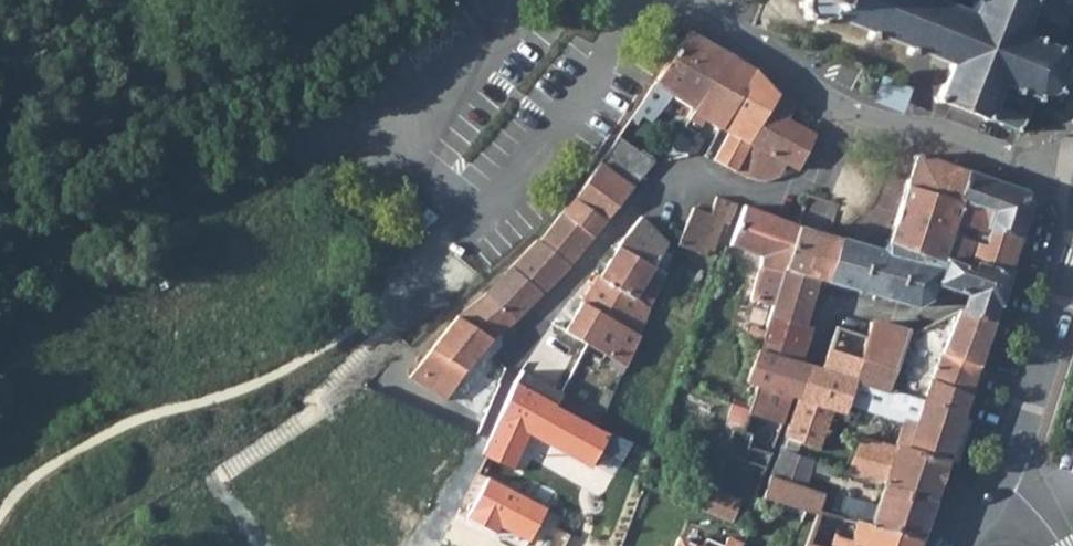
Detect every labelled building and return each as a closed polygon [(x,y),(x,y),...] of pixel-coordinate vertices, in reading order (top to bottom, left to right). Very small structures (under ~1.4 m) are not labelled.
[(1069,17),(1071,16),(1072,15),(1072,14),(1071,11),(1068,11),(1043,0),(975,0),(972,8),(950,0),(800,0),(800,3),(802,4),(804,3),(805,10),(804,12),(805,14),(807,15),(809,15),(810,14),(815,18),(816,20),(818,21),(821,20),(822,19),(827,16),(829,18),(832,18),(835,17),(836,15),(863,26),(860,33),(866,35),(869,29),(903,42),(901,49),(907,51),(910,45),(951,61),(939,92),(934,94),(936,99),(942,96),(982,112),(985,119),(991,116),(1003,120),(1002,124),(1007,125),(1008,122),(1019,127),(1023,133),(1027,130),(1025,125),(1036,100),(1039,103),(1042,102),(1045,99),(1045,96),(1056,91),(1060,92),(1064,87),(1062,83),(1067,72),(1071,70),(1070,64),(1067,64),(1062,48),(1066,47),(1063,42),(1059,43),(1069,17)] [(695,110),(731,51),(727,49),(690,29),(655,86),(640,110),(662,122),(671,109),(688,120),(695,110)] [(695,110),(724,127),(758,69),(731,51),(695,110)] [(779,93),(758,69),(724,127),(732,131),(715,160),(747,176),(762,149),(750,142),(779,93)] [(817,132),(796,120),(791,117),(796,107),(798,101),(779,93),(750,142),(762,149),(747,176),(763,181),(780,176),(787,162),(800,168),(817,132)] [(917,153),(908,182),(960,199),(969,170),(917,153)] [(610,215),(635,184),(605,162),(580,191),(610,215)] [(1026,188),(969,170),(960,199),(956,213),(1021,234),(1033,200),(1026,188)] [(908,182),(889,242),(942,258),(944,251),(956,213),(960,199),(908,182)] [(595,233),(610,215),(580,191),(566,209),(595,233)] [(808,194),(798,227),(769,315),(806,325),(819,280),(828,283),(840,238),(830,235),(840,203),(808,194)] [(710,219),(692,211),(678,245),(698,253),(700,249),(711,252),(725,213),(732,215),(736,204),(718,197),(710,219)] [(798,227),(744,207),(730,247),(765,259),(738,337),(759,344),(763,333),(769,315),(798,227)] [(571,262),(595,233),(566,209),(540,239),(571,262)] [(1008,274),(1021,234),(956,213),(944,251),(1008,274)] [(654,265),(665,242),(630,227),(615,243),(617,245),(654,265)] [(881,249),(840,238),(828,283),(919,309),(929,300),(935,282),(942,258),(889,242),(881,249)] [(543,290),(571,262),(540,239),(512,265),(543,290)] [(665,242),(654,265),(663,269),(673,246),(665,242)] [(617,245),(597,274),(640,298),(654,265),(617,245)] [(935,282),(963,291),(959,308),(993,320),(1008,274),(944,251),(942,258),(935,282)] [(529,303),(543,290),(512,265),(511,267),(494,284),(475,300),(456,314),(414,367),(411,372),(448,396),(474,355),(490,336),(510,320),(529,303)] [(640,333),(652,305),(640,298),(597,274),(595,273),(578,299),(640,333)] [(640,333),(578,299),(562,327),(587,342),(627,364),(640,333)] [(908,334),(890,391),(962,415),(993,320),(959,308),(918,328),(915,336),(908,334)] [(844,374),(847,376),(867,319),(854,314),(851,321),(839,318),(822,367),(844,374)] [(801,344),(806,325),(769,315),(763,333),(801,344)] [(847,376),(890,391),(908,334),(867,319),(847,376)] [(169,340),(174,351),(192,344),(187,333),(169,340)] [(797,358),(801,344),(763,333),(759,344),(746,384),(756,388),(741,434),(754,437),(750,448),(772,455),(794,393),(799,395),(811,363),(797,358)] [(500,369),(488,363),(480,379),(494,385),(500,369)] [(799,395),(785,436),(798,440),(819,446),(827,422),(835,400),(844,374),(822,367),(811,363),(799,395)] [(847,376),(844,374),(835,400),(888,418),(889,412),(908,418),(898,448),(860,436),(849,469),(888,482),(936,498),(962,415),(890,391),(847,376)] [(611,432),(516,385),(482,452),(514,468),(529,437),(593,469),(611,432)] [(839,452),(847,429),(827,422),(819,446),(839,452)] [(727,466),(730,458),(768,470),(772,455),(750,448),(754,437),(741,434),(732,431),(721,464),(727,466)] [(785,436),(782,446),(795,451),(798,440),(785,436)] [(829,468),(800,458),(792,479),(822,489),(829,468)] [(812,512),(823,514),(825,508),(831,492),(822,489),(792,479),(773,473),(765,498),(812,512)] [(546,507),(489,478),(469,518),(498,532),(500,527),(528,542),(546,507)] [(936,498),(888,482),(874,523),(923,537),(936,498)] [(718,491),(711,513),(738,522),(745,499),(718,491)] [(828,545),(920,545),(923,537),(874,523),(825,508),(823,514),(813,541),(828,545)]
